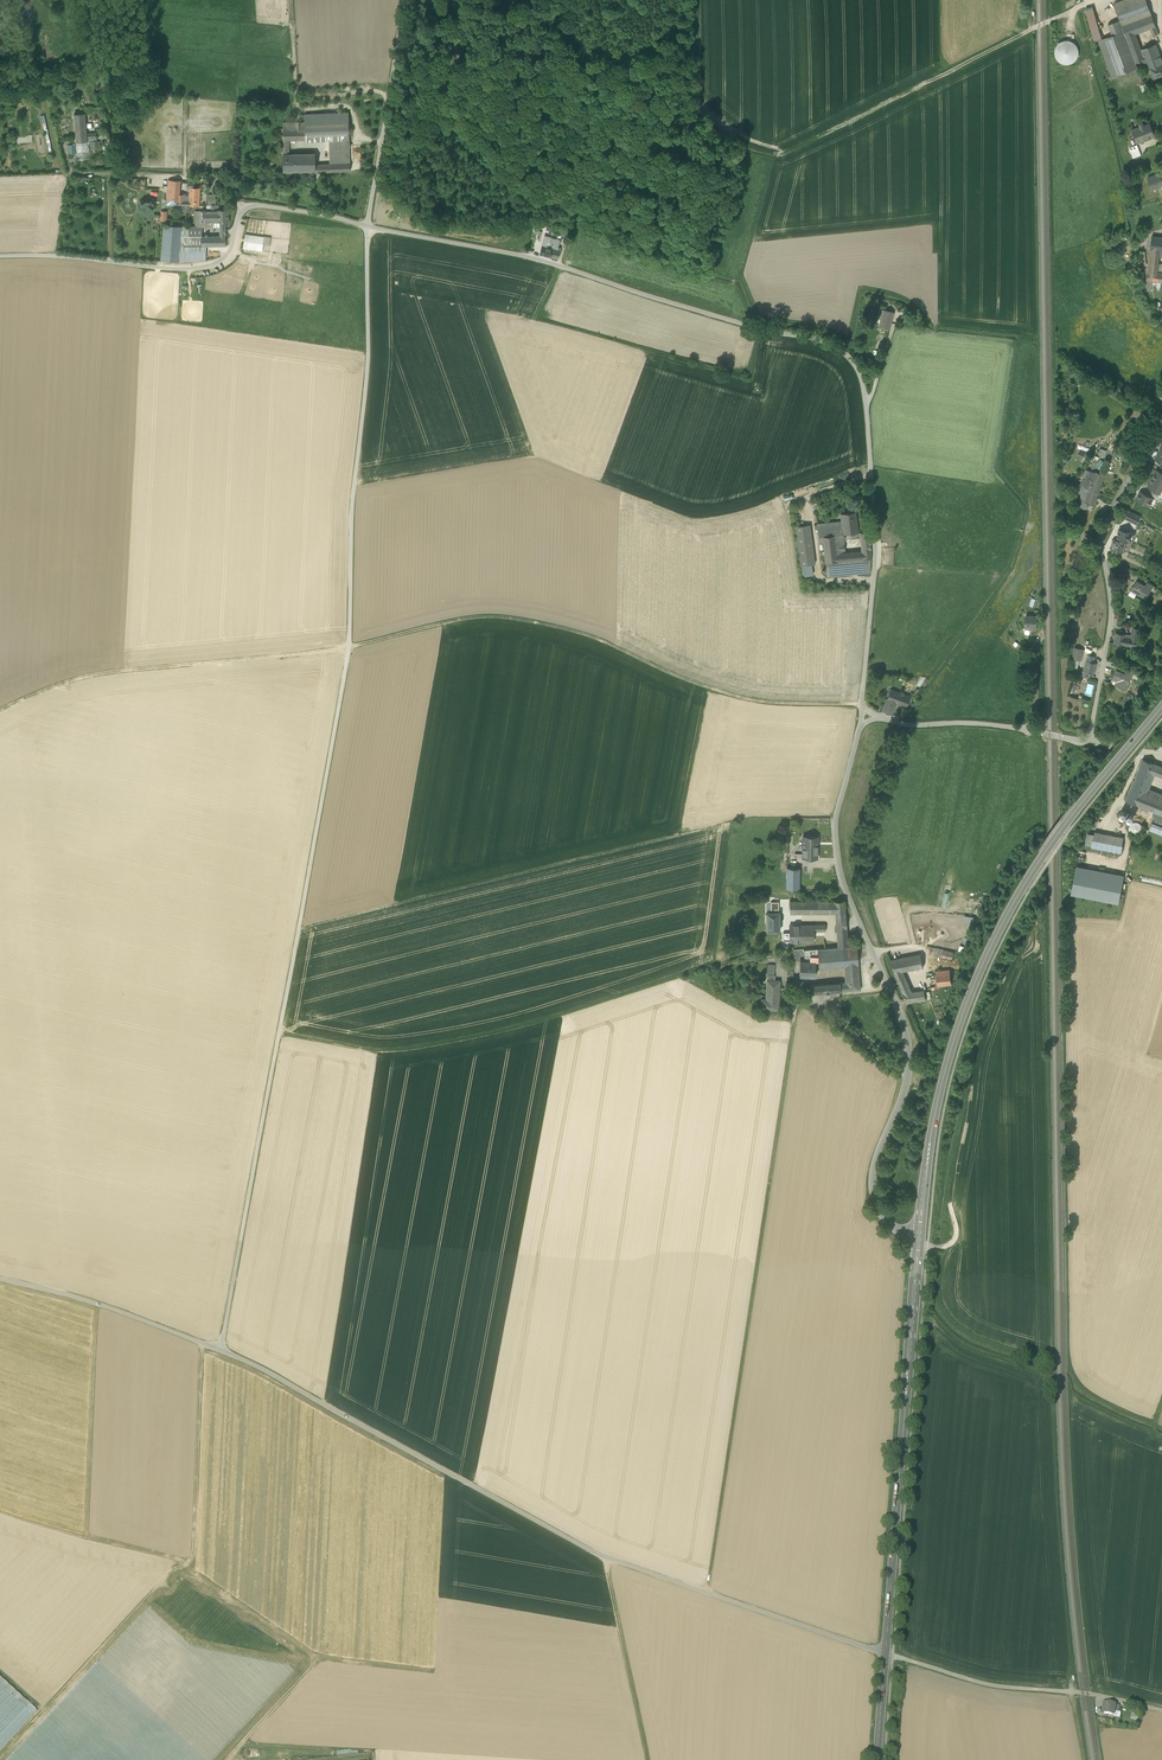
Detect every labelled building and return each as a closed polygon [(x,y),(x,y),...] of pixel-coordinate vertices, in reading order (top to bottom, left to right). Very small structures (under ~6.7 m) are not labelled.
[(1122,25),(1142,18),(1152,15),(1146,0),(1122,0),(1114,3),(1120,20),(1122,25)] [(1093,9),(1086,11),(1095,41),(1102,39),(1093,9)] [(1146,30),(1150,28),(1156,26),(1152,15),(1142,18),(1146,30)] [(1136,34),(1146,30),(1142,18),(1122,25),(1126,37),(1136,34)] [(1139,72),(1136,63),(1126,37),(1122,25),(1120,20),(1108,24),(1111,33),(1116,31),(1117,34),(1098,40),(1112,77),(1131,70),(1133,74),(1139,72)] [(1159,34),(1156,26),(1150,28),(1152,32),(1151,32),(1153,36),(1159,34)] [(1142,60),(1144,60),(1141,49),(1136,34),(1126,37),(1136,63),(1142,60)] [(1055,56),(1057,60),(1061,63),(1065,64),(1070,64),(1074,61),(1077,58),(1079,53),(1078,49),(1076,45),(1072,42),(1068,40),(1063,41),(1059,43),(1056,46),(1055,51),(1055,56)] [(1141,49),(1144,60),(1145,63),(1143,64),(1145,70),(1150,68),(1161,63),(1161,60),(1156,44),(1141,49)] [(1154,78),(1161,75),(1161,63),(1150,68),(1154,78)] [(305,141),(329,140),(349,140),(349,112),(305,114),(305,122),(305,140),(305,141)] [(75,114),(77,142),(87,142),(87,141),(86,134),(85,113),(75,114)] [(1132,130),(1138,143),(1155,136),(1150,123),(1144,125),(1142,121),(1139,123),(1140,127),(1132,130)] [(283,128),(283,133),(283,139),(283,147),(289,147),(289,140),(305,140),(305,122),(283,122),(283,128)] [(86,134),(87,141),(97,141),(96,133),(86,134)] [(350,171),(349,140),(329,140),(330,164),(320,164),(316,164),(316,171),(315,171),(315,173),(321,172),(350,171)] [(76,142),(77,154),(90,153),(89,142),(87,142),(77,142),(76,142)] [(76,144),(68,144),(68,154),(76,154),(76,144)] [(1129,148),(1133,158),(1141,155),(1137,145),(1129,148)] [(295,155),(289,155),(283,155),(283,171),(306,171),(307,173),(315,173),(315,171),(316,171),(316,164),(315,164),(315,153),(295,154),(295,155)] [(1148,177),(1149,181),(1149,182),(1152,190),(1161,186),(1161,180),(1159,173),(1148,177)] [(167,199),(168,199),(178,200),(178,199),(179,192),(179,186),(179,180),(169,180),(168,186),(167,199)] [(201,186),(196,186),(191,186),(190,192),(190,199),(193,199),(193,204),(186,205),(186,211),(190,210),(191,206),(200,206),(200,200),(201,186)] [(211,205),(216,205),(215,194),(208,194),(207,205),(211,205)] [(220,227),(220,229),(226,229),(225,222),(228,222),(228,210),(220,210),(218,210),(216,211),(216,205),(211,205),(211,211),(207,211),(197,211),(197,227),(202,227),(214,227),(214,222),(220,222),(220,227)] [(179,262),(182,227),(164,225),(161,261),(179,262)] [(226,246),(226,236),(220,236),(202,236),(202,227),(197,227),(195,227),(182,227),(179,262),(193,262),(205,260),(205,246),(226,246)] [(560,238),(567,240),(569,233),(562,231),(560,238)] [(244,248),(262,251),(264,237),(246,234),(244,248)] [(542,246),(544,247),(546,241),(549,241),(550,240),(551,237),(545,236),(542,246)] [(1150,250),(1160,251),(1161,251),(1161,237),(1152,236),(1150,250)] [(551,237),(550,240),(551,240),(550,242),(555,243),(554,249),(560,251),(561,248),(558,247),(560,240),(551,237)] [(552,249),(554,249),(555,243),(550,242),(551,240),(550,240),(549,241),(546,241),(544,247),(552,249)] [(542,246),(540,254),(546,255),(546,256),(551,257),(552,253),(551,253),(552,249),(544,247),(542,246)] [(554,249),(552,249),(551,253),(552,253),(551,257),(558,259),(560,251),(554,249)] [(1147,280),(1152,281),(1157,282),(1161,282),(1161,279),(1161,278),(1161,273),(1157,272),(1158,263),(1159,257),(1160,251),(1150,250),(1147,280)] [(1145,251),(1138,252),(1140,268),(1147,267),(1145,251)] [(887,328),(889,329),(893,312),(886,310),(880,309),(879,309),(877,317),(881,318),(879,326),(887,328)] [(1085,474),(1081,488),(1087,490),(1088,488),(1098,492),(1102,483),(1101,482),(1103,475),(1089,470),(1087,474),(1085,474)] [(1152,478),(1161,483),(1161,472),(1157,470),(1152,478)] [(1161,490),(1161,483),(1152,478),(1148,486),(1152,489),(1160,493),(1161,490)] [(782,501),(830,486),(829,481),(780,495),(782,501)] [(1082,494),(1080,501),(1088,503),(1094,505),(1098,492),(1088,488),(1087,490),(1081,488),(1079,493),(1082,494)] [(1136,500),(1149,506),(1153,498),(1149,496),(1141,491),(1136,500)] [(1160,497),(1159,496),(1151,492),(1149,496),(1153,498),(1158,501),(1160,497)] [(1124,518),(1137,524),(1141,517),(1128,510),(1124,518)] [(841,522),(843,534),(858,532),(856,512),(840,514),(841,522)] [(836,540),(843,539),(843,534),(841,522),(838,522),(817,524),(820,543),(823,543),(826,563),(871,558),(870,547),(861,548),(861,551),(846,553),(837,554),(836,540)] [(795,526),(800,566),(815,564),(810,525),(795,526)] [(1117,539),(1126,541),(1129,542),(1131,535),(1131,532),(1119,529),(1117,539)] [(860,532),(861,544),(870,543),(869,532),(860,532)] [(837,554),(846,553),(844,539),(843,539),(836,540),(837,554)] [(1126,544),(1126,541),(1117,539),(1113,539),(1111,549),(1123,552),(1124,544),(1126,544)] [(870,573),(871,558),(826,563),(827,577),(870,573)] [(1137,592),(1147,598),(1151,590),(1145,586),(1136,582),(1132,590),(1136,592),(1137,592)] [(1026,616),(1027,628),(1031,628),(1031,626),(1037,626),(1037,621),(1037,616),(1026,616)] [(1131,635),(1139,637),(1140,628),(1133,627),(1131,635)] [(1124,645),(1126,636),(1126,634),(1116,633),(1114,644),(1124,645)] [(1129,637),(1126,636),(1124,645),(1137,647),(1138,639),(1131,637),(1131,635),(1129,635),(1129,637)] [(1072,659),(1080,661),(1084,650),(1075,647),(1072,659)] [(1087,661),(1084,672),(1090,674),(1094,675),(1097,663),(1094,663),(1087,661)] [(1115,686),(1126,690),(1129,685),(1132,677),(1125,674),(1116,670),(1113,678),(1112,679),(1113,679),(1117,681),(1115,686)] [(882,709),(893,713),(897,703),(891,700),(895,691),(890,689),(882,709)] [(897,703),(906,706),(909,696),(895,691),(891,700),(897,703)] [(1154,812),(1161,815),(1161,794),(1149,789),(1155,775),(1157,775),(1161,766),(1143,759),(1126,801),(1154,812)] [(1153,819),(1161,822),(1161,815),(1154,812),(1152,818),(1153,819)] [(1153,819),(1148,830),(1161,835),(1161,822),(1153,819)] [(1140,822),(1135,820),(1131,822),(1129,826),(1130,831),(1133,834),(1138,833),(1142,830),(1142,826),(1140,822)] [(1092,846),(1121,852),(1124,837),(1095,831),(1092,846)] [(804,858),(818,858),(818,834),(803,834),(804,853),(804,858)] [(1076,869),(1123,879),(1123,875),(1077,866),(1076,869)] [(786,889),(799,889),(800,868),(787,868),(786,889)] [(1123,879),(1076,869),(1071,893),(1118,902),(1123,879)] [(835,912),(836,921),(846,920),(844,900),(834,901),(790,901),(790,912),(835,912)] [(767,924),(767,931),(780,931),(780,912),(775,912),(771,912),(767,912),(767,914),(765,914),(765,924),(767,924)] [(805,942),(805,937),(803,937),(803,934),(801,934),(801,925),(790,925),(790,933),(783,933),(783,941),(790,941),(790,942),(805,942)] [(814,925),(801,925),(801,934),(803,934),(803,937),(805,937),(805,942),(814,942),(814,932),(814,925)] [(838,946),(848,945),(846,925),(836,925),(838,939),(838,946)] [(857,946),(818,949),(819,968),(844,966),(846,982),(828,983),(829,992),(860,990),(857,946)] [(926,953),(942,957),(944,950),(927,946),(926,953)] [(815,969),(819,968),(818,949),(804,950),(804,949),(788,951),(789,960),(800,961),(800,960),(816,961),(815,969)] [(954,952),(944,950),(942,957),(953,959),(954,952)] [(780,952),(780,961),(789,960),(788,951),(780,951),(780,952)] [(892,959),(894,973),(903,971),(924,967),(921,954),(892,959)] [(800,976),(815,977),(815,969),(816,961),(800,960),(800,961),(800,976)] [(936,971),(938,987),(952,985),(950,969),(936,971)] [(912,992),(903,971),(894,973),(907,1001),(926,998),(925,990),(912,992)] [(762,1009),(779,1010),(780,981),(775,980),(775,975),(768,975),(767,975),(767,980),(766,999),(766,1003),(762,1003),(762,1009)] [(811,993),(824,992),(823,984),(810,985),(811,993)] [(36,1710),(0,1677),(0,1749),(36,1710)] [(1104,1714),(1113,1715),(1114,1712),(1115,1705),(1104,1703),(1103,1708),(1105,1708),(1104,1714)]
